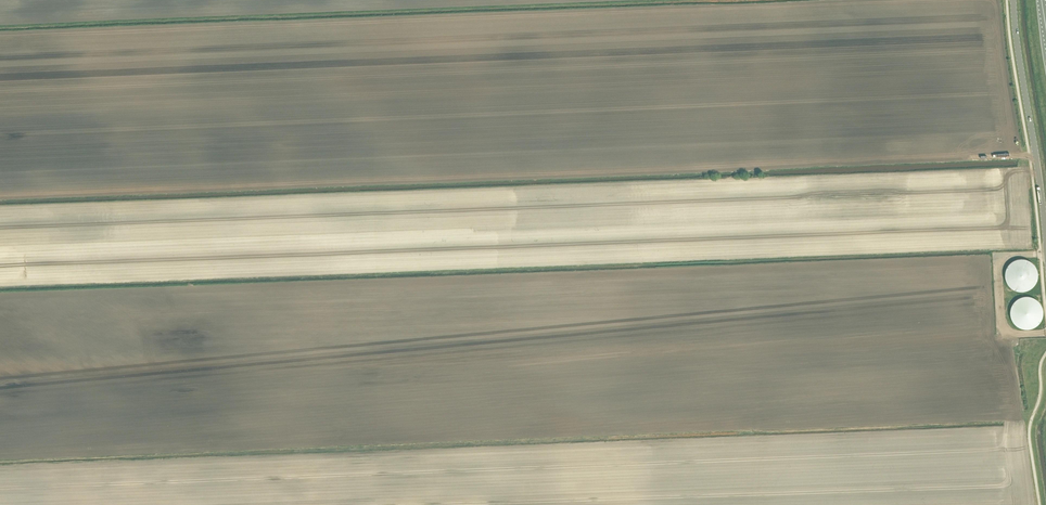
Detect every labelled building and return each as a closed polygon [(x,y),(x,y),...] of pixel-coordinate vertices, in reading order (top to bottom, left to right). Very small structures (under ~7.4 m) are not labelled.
[(1014,261),(1013,261),(1012,262),(1011,262),(1011,263),(1010,263),(1010,264),(1009,264),(1009,265),(1008,265),(1008,266),(1007,267),(1007,268),(1006,269),(1006,270),(1006,271),(1005,272),(1005,273),(1005,274),(1005,275),(1005,276),(1005,277),(1005,278),(1005,279),(1006,279),(1006,280),(1006,281),(1006,282),(1007,282),(1007,283),(1007,284),(1008,284),(1008,285),(1009,286),(1010,287),(1011,288),(1012,289),(1013,289),(1013,290),(1014,290),(1015,290),(1015,291),(1016,291),(1017,291),(1018,291),(1019,292),(1020,292),(1021,292),(1022,292),(1023,292),(1024,292),(1025,291),(1026,291),(1027,291),(1028,291),(1028,290),(1029,290),(1030,290),(1030,289),(1031,289),(1032,288),(1033,287),(1034,286),(1035,285),(1035,284),(1036,284),(1036,283),(1036,282),(1037,282),(1037,281),(1037,280),(1037,279),(1038,279),(1038,278),(1038,277),(1038,276),(1038,275),(1038,274),(1038,273),(1038,272),(1037,271),(1037,270),(1037,269),(1036,268),(1036,267),(1035,266),(1035,265),(1034,265),(1034,264),(1033,264),(1033,263),(1032,263),(1032,262),(1031,262),(1030,261),(1029,261),(1028,260),(1027,260),(1026,260),(1026,259),(1025,259),(1024,259),(1023,259),(1022,259),(1021,259),(1020,259),(1019,259),(1018,259),(1017,259),(1016,260),(1015,260),(1014,261)] [(1043,316),(1043,313),(1043,310),(1042,306),(1040,303),(1037,300),(1034,298),(1031,297),(1027,296),(1023,297),(1020,298),(1017,299),(1015,301),(1013,304),(1011,307),(1010,311),(1010,315),(1011,319),(1013,322),(1015,325),(1018,327),(1020,328),(1024,329),(1027,329),(1031,329),(1034,327),(1038,325),(1040,322),(1042,319),(1043,316)]
